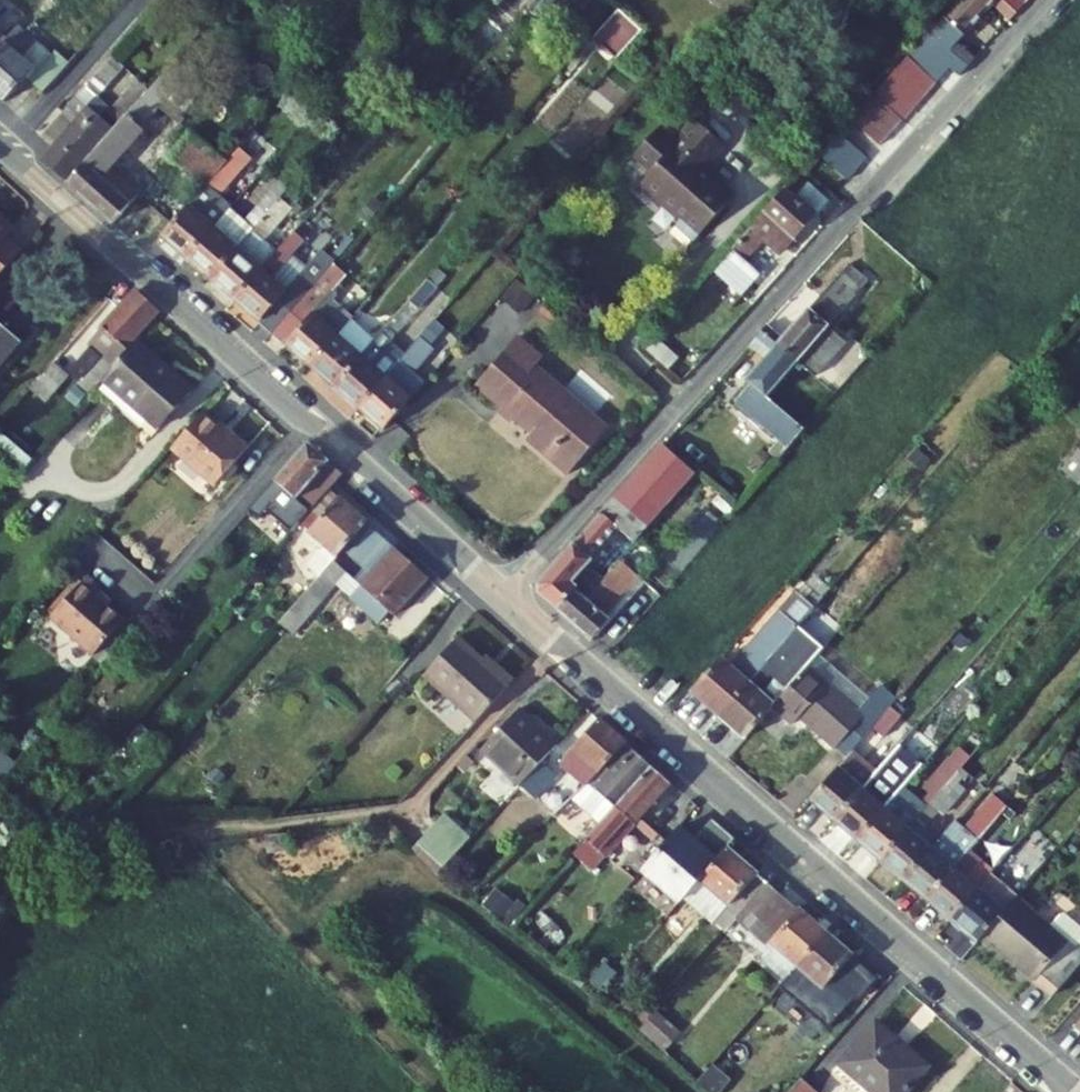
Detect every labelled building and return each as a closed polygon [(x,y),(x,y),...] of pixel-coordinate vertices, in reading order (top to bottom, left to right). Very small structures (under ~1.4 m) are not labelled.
[(538,2),(536,0),(519,0),(531,11),(538,2)] [(960,76),(975,59),(969,54),(962,61),(950,50),(957,43),(992,5),(1010,20),(1016,14),(1002,0),(959,0),(908,56),(937,82),(951,68),(960,76)] [(1016,14),(1024,5),(1019,0),(1002,0),(1016,14)] [(616,61),(642,31),(618,9),(593,39),(597,42),(616,61)] [(15,28),(6,39),(0,46),(0,97),(6,102),(26,78),(35,69),(23,58),(33,47),(34,45),(15,28)] [(411,48),(419,38),(411,32),(403,40),(411,48)] [(567,69),(571,72),(597,42),(593,39),(567,69)] [(962,61),(969,54),(957,43),(950,50),(962,61)] [(35,69),(45,56),(33,47),(23,58),(35,69)] [(35,69),(26,78),(43,94),(76,57),(64,47),(55,58),(49,52),(45,56),(35,69)] [(43,159),(66,180),(92,150),(111,128),(101,118),(110,109),(97,97),(123,66),(113,57),(43,138),(53,147),(43,159)] [(937,83),(907,57),(897,69),(926,95),(937,83)] [(182,115),(206,86),(176,59),(149,91),(126,116),(68,183),(91,205),(113,224),(131,204),(126,200),(124,198),(133,188),(111,169),(144,131),(140,127),(159,105),(166,96),(172,101),(164,109),(182,124),(186,119),(182,115)] [(897,69),(886,80),(915,107),(926,95),(897,69)] [(875,93),(904,119),(915,107),(886,80),(875,93)] [(126,116),(149,91),(140,83),(117,108),(126,116)] [(904,119),(875,93),(852,119),(880,145),(904,119)] [(698,122),(694,118),(679,135),(683,138),(698,122)] [(668,120),(662,128),(673,138),(680,131),(668,120)] [(724,146),(698,122),(683,138),(678,144),(660,127),(636,155),(653,171),(640,186),(663,206),(664,204),(681,220),(676,225),(695,242),(730,203),(730,193),(703,169),(724,146)] [(171,158),(207,187),(226,164),(228,162),(211,148),(192,133),(171,158)] [(869,159),(841,134),(830,145),(858,171),(869,159)] [(216,140),(211,148),(228,162),(235,154),(216,140)] [(858,171),(830,145),(819,157),(847,182),(858,171)] [(247,163),(236,153),(235,154),(228,162),(226,164),(238,174),(247,163)] [(207,187),(162,237),(187,259),(230,208),(232,206),(220,195),(238,174),(226,164),(207,187)] [(273,191),(281,198),(286,193),(289,190),(289,189),(281,182),(273,191)] [(829,202),(808,183),(797,196),(818,214),(829,202)] [(126,200),(135,190),(133,188),(124,198),(126,200)] [(135,190),(126,200),(131,204),(140,194),(135,190)] [(286,193),(299,204),(302,201),(289,190),(286,193)] [(763,238),(766,240),(780,254),(814,216),(785,190),(710,274),(715,278),(718,275),(742,296),(760,275),(746,262),(751,256),(749,253),(763,238)] [(211,280),(281,198),(273,191),(246,222),(230,208),(187,259),(211,280)] [(299,204),(286,193),(281,198),(211,280),(235,301),(277,252),(265,241),(292,208),(298,213),(303,208),(299,204)] [(7,238),(10,235),(0,226),(0,231),(7,238)] [(21,252),(6,240),(7,238),(0,231),(0,276),(21,252)] [(305,268),(291,256),(303,241),(294,233),(277,252),(235,301),(273,334),(334,263),(335,262),(321,250),(305,268)] [(749,253),(751,256),(766,240),(763,238),(749,253)] [(347,275),(334,263),(273,334),(310,367),(352,319),(332,302),(338,296),(337,294),(333,290),(347,275)] [(768,325),(762,331),(798,363),(815,377),(846,342),(828,327),(868,281),(848,264),(784,339),(768,325)] [(428,279),(438,287),(448,277),(439,268),(428,279)] [(438,287),(428,279),(409,301),(419,309),(430,296),(438,287)] [(504,298),(521,312),(535,295),(518,281),(504,298)] [(96,387),(129,350),(126,348),(157,312),(135,292),(89,343),(104,356),(78,383),(90,394),(96,387)] [(419,309),(409,301),(391,323),(385,329),(395,337),(419,309)] [(371,335),(352,319),(310,367),(335,387),(381,333),(377,329),(371,335)] [(384,320),(382,322),(377,329),(381,333),(385,329),(391,323),(388,321),(387,320),(385,320),(384,320)] [(435,321),(404,356),(359,408),(384,430),(411,399),(424,384),(412,374),(434,349),(430,345),(444,329),(435,321)] [(20,344),(0,326),(0,366),(20,344)] [(395,337),(385,329),(381,333),(335,387),(359,408),(404,356),(389,343),(395,337)] [(767,398),(798,363),(762,331),(749,346),(765,361),(746,383),(750,387),(736,403),(779,440),(769,453),(778,461),(805,430),(767,398)] [(528,439),(548,456),(588,412),(536,367),(543,359),(517,337),(477,385),(505,409),(506,407),(515,414),(513,416),(533,433),(528,439)] [(159,429),(192,391),(136,342),(129,350),(96,387),(114,404),(122,395),(159,429)] [(43,401),(67,374),(53,362),(29,389),(43,401)] [(608,429),(588,412),(548,456),(569,474),(608,429)] [(202,414),(172,448),(216,486),(248,448),(230,432),(227,435),(202,414)] [(33,459),(0,431),(0,465),(17,478),(33,459)] [(248,510),(259,520),(272,505),(283,515),(329,462),(307,442),(300,450),(248,510)] [(615,498),(648,527),(695,474),(662,445),(615,498)] [(1079,483),(1079,449),(1063,469),(1079,483)] [(319,548),(322,551),(307,567),(319,577),(333,561),(343,550),(367,522),(329,489),(300,523),(309,533),(307,535),(308,536),(309,542),(316,548),(319,548)] [(537,594),(556,610),(574,590),(577,586),(573,582),(593,560),(590,558),(617,527),(634,542),(648,527),(615,498),(537,585),(537,594)] [(428,578),(367,522),(343,550),(364,569),(354,580),(333,561),(319,577),(320,578),(308,591),(307,591),(279,623),(294,635),(337,585),(380,623),(389,612),(394,615),(428,578)] [(556,610),(592,641),(611,621),(606,617),(641,578),(621,561),(606,580),(594,593),(587,602),(574,590),(556,610)] [(822,599),(830,590),(814,575),(798,593),(805,600),(813,591),(822,599)] [(100,588),(87,576),(51,618),(94,656),(125,620),(95,594),(100,588)] [(645,582),(641,578),(606,617),(611,621),(645,582)] [(732,670),(720,660),(693,691),(721,716),(798,627),(822,599),(813,591),(805,600),(798,593),(732,670)] [(786,677),(816,642),(798,627),(721,716),(746,738),(774,706),(764,698),(783,676),(786,677)] [(477,722),(510,685),(458,639),(425,675),(477,722)] [(890,707),(896,700),(880,687),(870,698),(820,653),(774,706),(795,724),(801,716),(849,756),(868,733),(890,707)] [(890,707),(868,733),(880,743),(902,717),(890,707)] [(542,763),(558,745),(520,709),(481,750),(520,785),(521,785),(542,763)] [(618,749),(625,742),(599,719),(573,749),(574,750),(569,755),(571,768),(588,783),(618,749)] [(962,767),(988,738),(971,723),(963,733),(972,741),(953,762),(949,758),(937,772),(949,782),(951,780),(962,767)] [(900,746),(911,756),(927,738),(915,728),(900,746)] [(627,758),(634,750),(625,742),(618,749),(627,758)] [(930,758),(938,749),(932,743),(923,752),(930,758)] [(906,762),(911,756),(900,746),(894,752),(906,762)] [(599,826),(653,766),(634,750),(627,758),(618,749),(588,783),(570,800),(599,826)] [(0,750),(0,776),(5,780),(18,766),(0,750)] [(858,840),(896,796),(885,786),(896,775),(906,762),(894,752),(862,790),(835,820),(858,840)] [(535,799),(557,776),(542,763),(521,785),(535,799)] [(593,871),(672,783),(653,766),(599,826),(574,855),(593,871)] [(951,780),(958,787),(969,774),(962,767),(951,780)] [(209,777),(218,785),(226,776),(217,768),(209,777)] [(835,820),(862,790),(838,768),(812,800),(835,820)] [(949,782),(937,772),(923,788),(929,794),(935,799),(949,782)] [(907,784),(896,775),(885,786),(896,796),(904,788),(907,784)] [(942,815),(963,791),(958,787),(951,780),(949,782),(935,799),(930,804),(940,813),(942,815)] [(916,821),(927,808),(921,803),(904,788),(896,796),(858,840),(882,861),(916,821)] [(930,804),(935,799),(929,794),(921,803),(927,808),(930,804)] [(963,830),(955,822),(939,841),(905,881),(928,900),(970,853),(978,843),(1008,808),(993,795),(963,830)] [(925,829),(940,813),(930,804),(927,808),(916,821),(925,829)] [(978,843),(990,853),(1021,818),(1008,808),(978,843)] [(445,813),(440,818),(466,842),(471,837),(445,813)] [(440,818),(417,843),(443,868),(466,842),(440,818)] [(716,863),(728,849),(735,841),(712,820),(693,842),(716,863)] [(905,881),(939,841),(925,829),(916,821),(882,861),(905,881)] [(716,863),(693,842),(677,829),(642,869),(681,903),(685,899),(701,880),(716,863)] [(1017,878),(1047,844),(1030,830),(1000,865),(1017,878)] [(417,843),(412,849),(438,873),(443,868),(417,843)] [(982,863),(990,853),(978,843),(970,853),(982,863)] [(767,883),(728,849),(716,863),(701,880),(730,904),(714,923),(725,932),(736,919),(767,883)] [(990,876),(978,867),(982,863),(970,853),(928,900),(951,920),(990,876)] [(991,874),(990,876),(951,920),(978,943),(984,936),(1015,899),(1017,897),(991,874)] [(701,880),(685,899),(714,923),(730,904),(701,880)] [(787,980),(826,934),(767,883),(736,919),(772,950),(763,960),(787,980)] [(512,903),(497,891),(488,901),(503,913),(512,903)] [(1015,899),(984,936),(1054,995),(1079,965),(1079,948),(1071,940),(1067,944),(1015,899)] [(509,928),(527,907),(520,900),(501,921),(509,928)] [(879,980),(826,934),(787,980),(780,988),(829,1030),(854,1001),(861,1001),(879,980)] [(641,1029),(653,1015),(628,996),(616,1011),(639,1031),(641,1029)] [(678,1030),(656,1011),(653,1015),(641,1029),(662,1047),(678,1030)] [(840,1063),(874,1091),(907,1091),(930,1066),(896,1038),(898,1036),(878,1019),(840,1063)] [(710,1091),(714,1091),(722,1082),(708,1070),(698,1082),(710,1091)] [(802,1078),(790,1091),(818,1091),(802,1078)]
